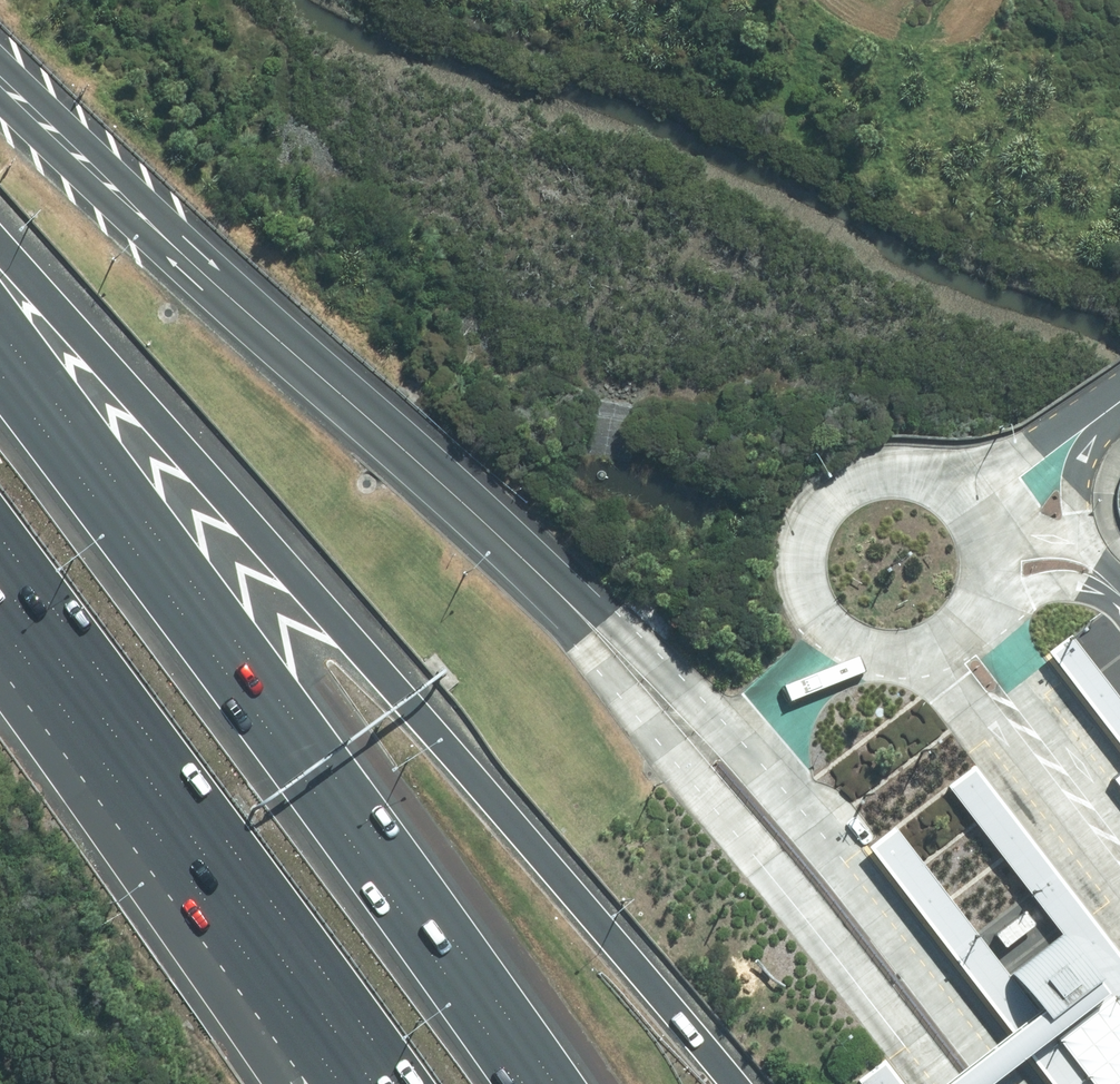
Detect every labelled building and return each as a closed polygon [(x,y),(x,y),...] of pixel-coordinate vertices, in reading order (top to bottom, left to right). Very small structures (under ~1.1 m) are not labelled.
[(1068,636),(1041,656),(1074,698),(1119,757),(1119,703),(1110,690),(1101,678),(1071,640),(1068,636)] [(865,849),(1009,1036),(947,1083),(993,1083),(1027,1058),(1047,1083),(1119,1083),(1119,953),(974,765),(943,789),(1027,898),(975,935),(893,828),(865,849)] [(881,1062),(855,1082),(856,1083),(898,1083),(881,1062)]
